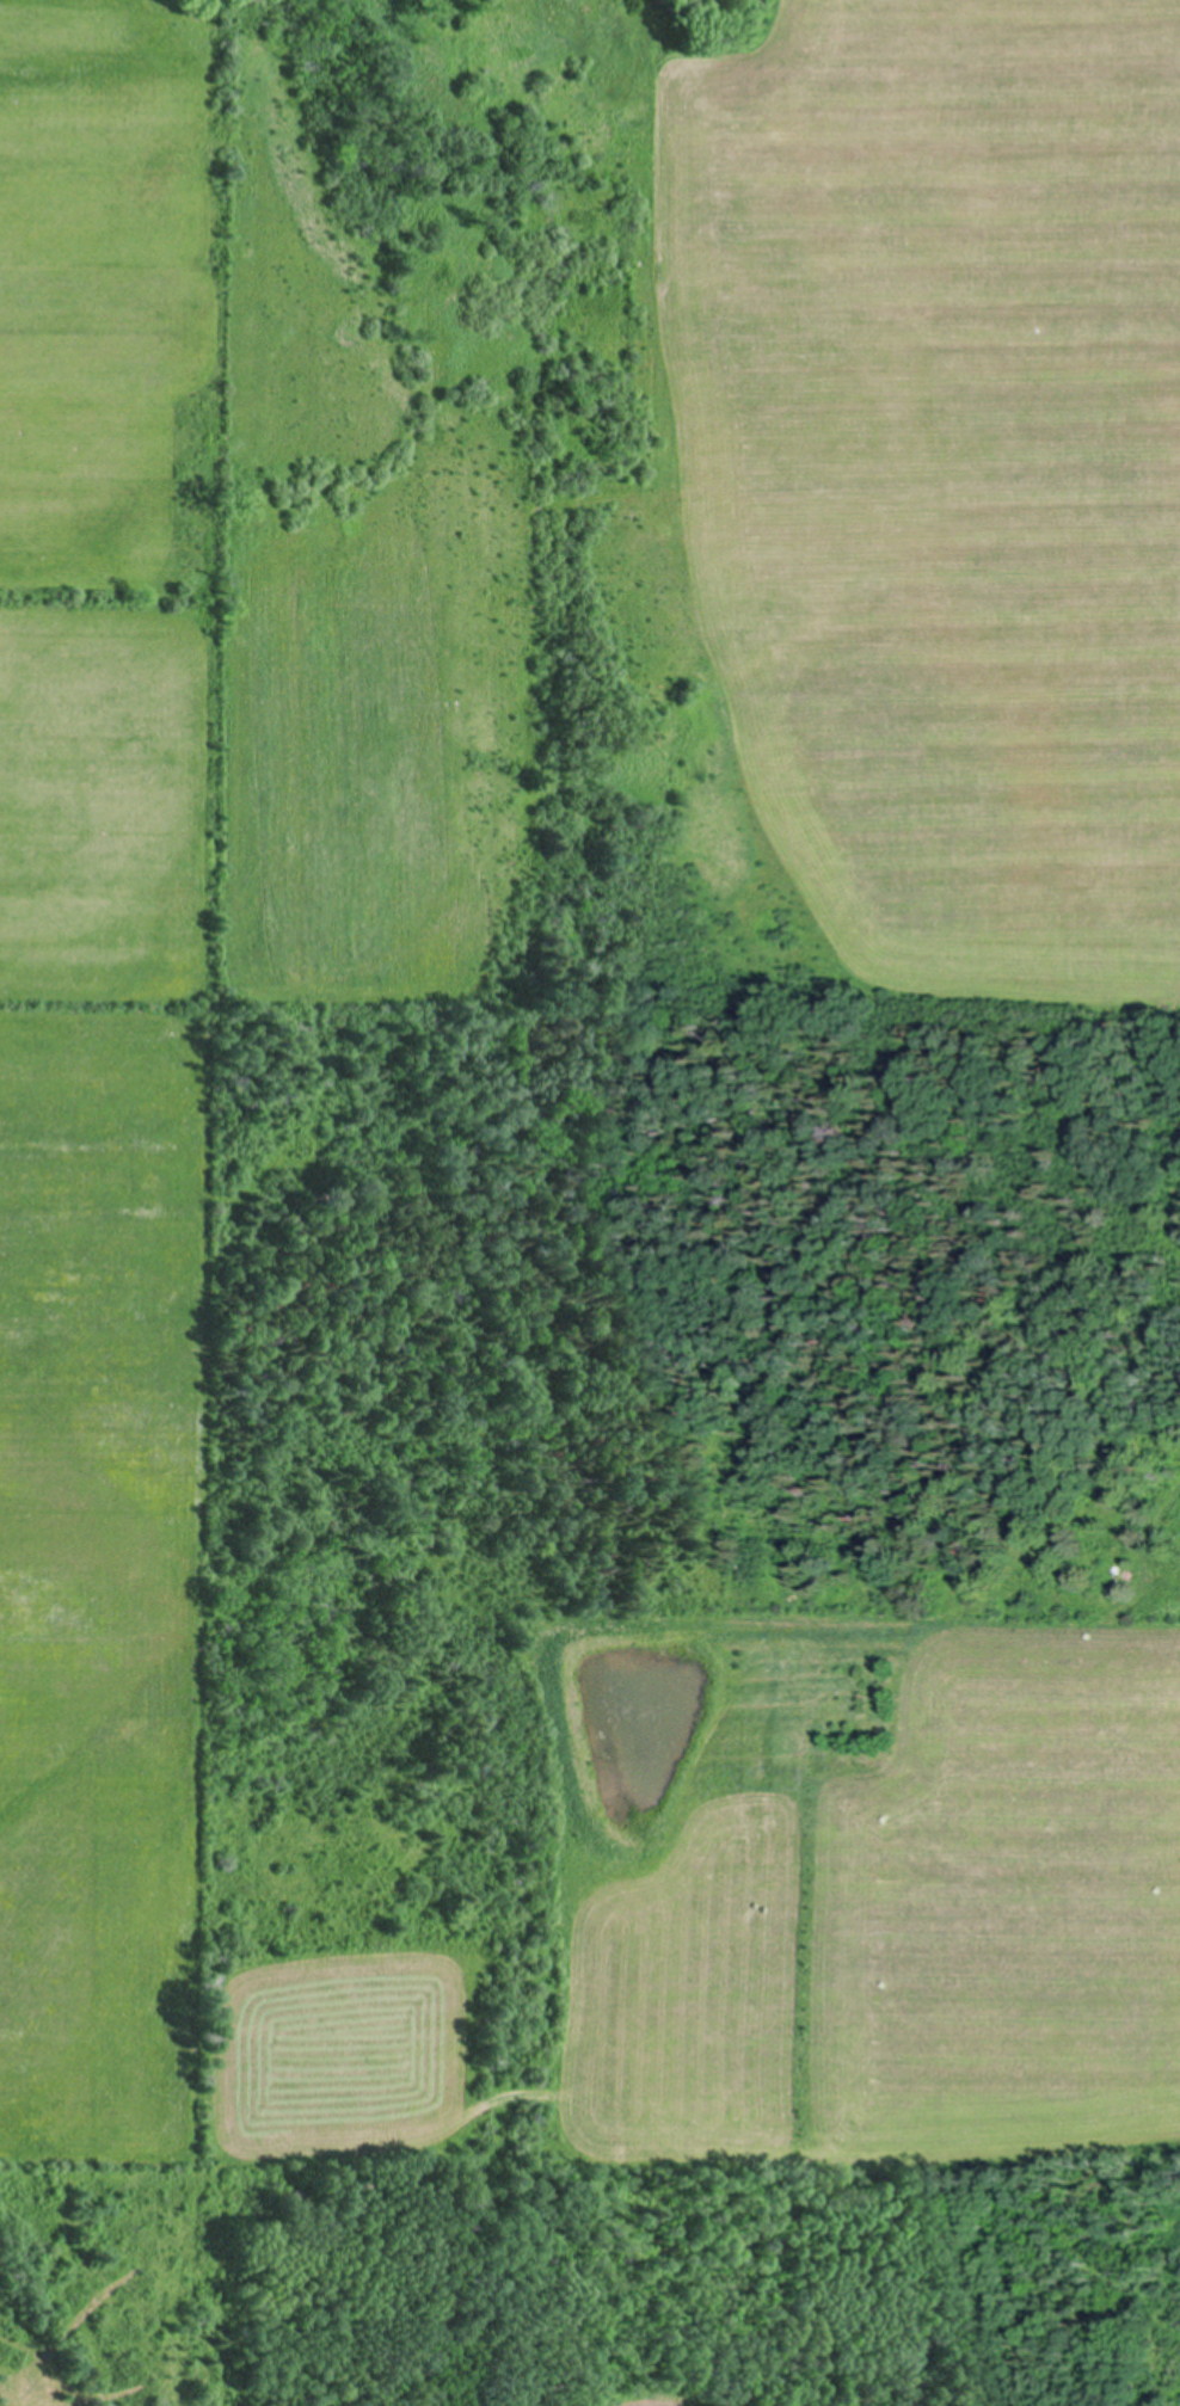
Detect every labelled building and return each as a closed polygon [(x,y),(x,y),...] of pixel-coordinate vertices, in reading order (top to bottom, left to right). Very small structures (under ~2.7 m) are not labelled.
[(952,1567),(964,1567),(961,1592),(951,1592),(951,1587),(952,1575),(952,1567)]
